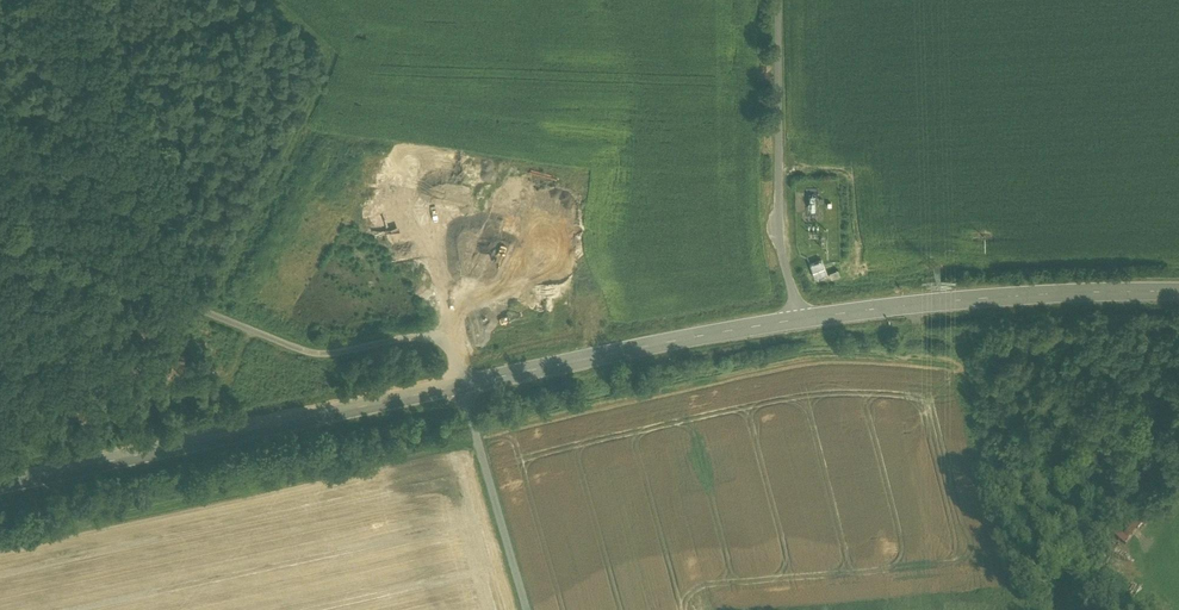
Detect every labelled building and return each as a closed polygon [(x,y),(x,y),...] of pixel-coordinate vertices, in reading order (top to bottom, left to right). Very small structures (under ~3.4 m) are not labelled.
[(823,259),(811,264),(816,277),(828,272),(823,259)]
